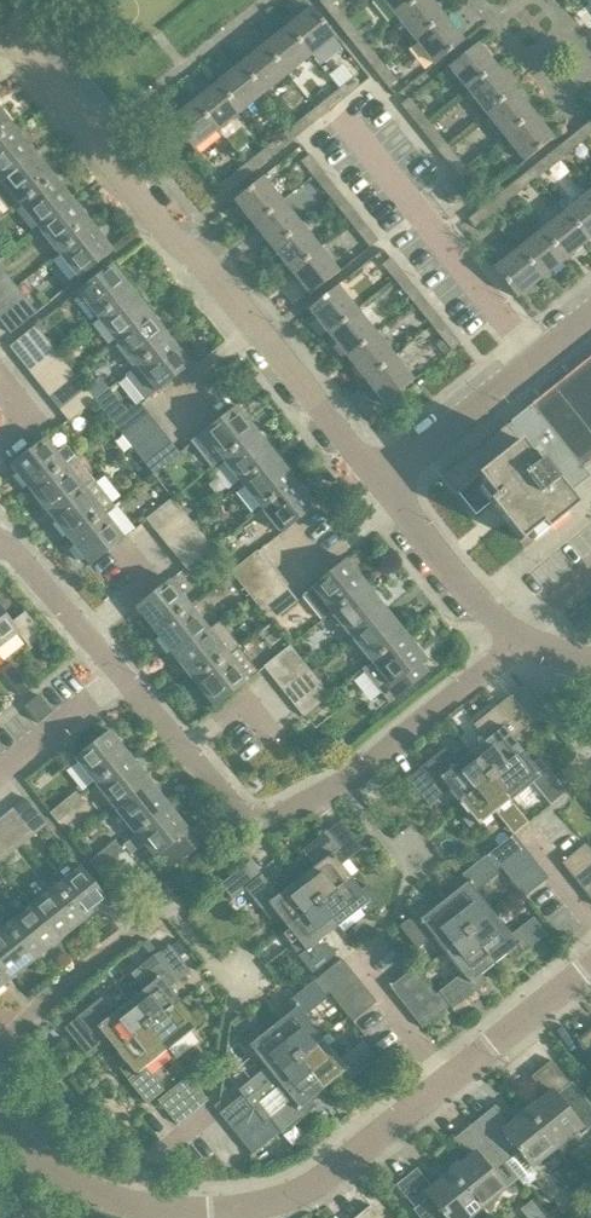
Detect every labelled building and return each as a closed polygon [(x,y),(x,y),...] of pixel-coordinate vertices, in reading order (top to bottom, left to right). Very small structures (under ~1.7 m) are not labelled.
[(320,3),(332,19),(340,12),(331,0),(323,0),(320,3)] [(397,19),(420,0),(382,0),(397,19)] [(416,42),(445,19),(430,0),(420,0),(397,19),(416,42)] [(312,9),(288,28),(311,57),(335,38),(312,9)] [(445,19),(416,42),(435,66),(464,43),(445,19)] [(347,21),(339,27),(351,42),(359,36),(347,21)] [(288,28),(265,47),(288,76),(311,57),(288,28)] [(366,44),(358,51),(369,66),(378,59),(366,44)] [(449,68),(468,92),(497,69),(478,45),(449,68)] [(265,47),(241,65),(264,95),(288,76),(265,47)] [(241,65),(218,84),(241,113),(264,95),(241,65)] [(376,74),(388,88),(396,82),(385,68),(376,74)] [(468,92),(487,115),(515,92),(497,69),(468,92)] [(353,80),(338,92),(345,100),(360,88),(353,80)] [(218,84),(194,103),(217,132),(241,113),(218,84)] [(487,115),(505,139),(534,116),(515,92),(487,115)] [(330,99),(315,111),(321,119),(335,108),(336,107),(330,99)] [(410,99),(401,106),(414,121),(422,114),(410,99)] [(217,132),(194,103),(170,122),(193,151),(217,132)] [(15,128),(0,110),(0,140),(15,128)] [(534,116),(505,139),(524,163),(553,140),(534,116)] [(306,118),(291,129),(298,138),(313,126),(306,118)] [(429,123),(421,130),(433,145),(441,138),(429,123)] [(34,153),(15,128),(0,140),(0,180),(34,153)] [(575,135),(562,145),(568,154),(583,142),(577,134),(575,135)] [(283,136),(268,148),(275,157),(290,145),(283,136)] [(448,147),(439,153),(451,168),(460,162),(448,147)] [(553,152),(538,164),(545,173),(560,161),(553,152)] [(19,205),(54,177),(34,153),(0,180),(0,197),(11,211),(19,205)] [(260,155),(245,167),(251,175),(266,163),(260,155)] [(309,156),(301,163),(313,177),(321,171),(309,156)] [(458,176),(470,191),(478,185),(466,170),(458,176)] [(530,171),(515,183),(522,191),(536,179),(530,171)] [(236,173),(221,186),(227,194),(243,182),(236,173)] [(19,205),(38,230),(74,202),(54,177),(19,205)] [(234,201),(253,226),(282,202),(263,178),(234,201)] [(328,179),(319,186),(329,198),(331,201),(340,194),(328,179)] [(506,190),(491,202),(498,210),(513,198),(506,190)] [(564,214),(587,243),(590,240),(590,199),(587,195),(564,214)] [(38,230),(58,254),(93,227),(74,202),(38,230)] [(253,226),(272,249),(301,226),(282,202),(253,226)] [(346,203),(338,209),(350,224),(358,217),(346,203)] [(468,220),(475,229),(490,217),(483,208),(468,220)] [(564,214),(541,232),(564,261),(587,243),(564,214)] [(272,249),(291,272),(319,249),(301,226),(272,249)] [(365,226),(357,233),(370,249),(378,242),(365,226)] [(93,227),(58,254),(78,280),(113,252),(93,227)] [(541,232),(517,251),(540,280),(564,261),(541,232)] [(319,249),(291,272),(310,296),(339,273),(319,249)] [(540,280),(517,251),(493,270),(516,299),(540,280)] [(391,259),(383,265),(395,280),(403,273),(391,259)] [(112,265),(77,293),(97,318),(132,291),(112,265)] [(16,288),(7,277),(0,283),(0,301),(16,288)] [(410,282),(402,289),(412,302),(414,303),(422,297),(410,282)] [(308,310),(328,334),(356,311),(337,287),(308,310)] [(25,299),(16,288),(0,301),(0,319),(25,299)] [(132,291),(97,318),(116,343),(151,315),(132,291)] [(0,319),(0,322),(10,334),(36,313),(25,299),(0,319)] [(428,305),(420,312),(432,327),(440,320),(428,305)] [(328,334),(346,357),(375,334),(356,311),(328,334)] [(151,315),(116,343),(136,368),(171,340),(151,315)] [(9,348),(20,362),(46,340),(35,326),(9,348)] [(447,329),(439,335),(441,338),(450,350),(451,351),(460,344),(447,329)] [(346,357),(365,381),(394,358),(375,334),(346,357)] [(20,362),(29,373),(55,352),(46,340),(20,362)] [(136,368),(124,377),(145,402),(156,393),(159,390),(191,365),(171,340),(136,368)] [(29,373),(38,384),(64,363),(55,352),(29,373)] [(394,358),(365,381),(384,405),(413,382),(394,358)] [(583,469),(590,463),(590,358),(507,426),(538,465),(542,461),(562,486),(583,469)] [(38,384),(48,397),(75,376),(64,363),(38,384)] [(48,397),(59,411),(85,390),(75,376),(48,397)] [(85,390),(59,411),(68,423),(95,401),(85,390)] [(113,425),(123,437),(149,416),(140,404),(113,425)] [(212,468),(222,460),(257,432),(237,407),(192,443),(212,468)] [(123,437),(133,450),(160,429),(149,416),(123,437)] [(538,465),(507,426),(444,476),(475,516),(490,504),(520,543),(529,536),(534,542),(578,507),(562,486),(542,461),(538,465)] [(133,450),(144,463),(171,442),(160,429),(133,450)] [(222,460),(241,485),(276,457),(257,432),(222,460)] [(10,467),(30,493),(74,457),(66,447),(57,454),(45,439),(10,467)] [(171,442),(144,463),(153,475),(180,454),(171,442)] [(30,493),(49,517),(94,482),(74,457),(30,493)] [(241,485),(261,509),(296,482),(276,457),(241,485)] [(49,517),(69,542),(104,514),(114,506),(94,482),(49,517)] [(296,482),(261,509),(281,534),(316,507),(296,482)] [(146,520),(155,532),(182,511),(172,499),(146,520)] [(155,532),(166,545),(192,524),(182,511),(155,532)] [(104,514),(69,542),(89,567),(124,539),(104,514)] [(166,545),(176,559),(203,538),(192,524),(166,545)] [(203,538),(176,559),(186,571),(212,549),(203,538)] [(231,573),(240,584),(267,563),(257,551),(231,573)] [(322,621),(332,614),(366,586),(346,561),(302,596),(322,621)] [(240,584),(251,598),(277,577),(267,563),(240,584)] [(251,598),(261,611),(288,590),(277,577),(251,598)] [(135,609),(155,634),(190,607),(170,581),(135,609)] [(332,614),(351,638),(386,610),(366,586),(332,614)] [(288,590),(261,611),(271,623),(297,602),(288,590)] [(155,634),(175,659),(209,631),(190,607),(155,634)] [(18,635),(28,647),(43,635),(25,613),(11,624),(0,610),(0,649),(18,635)] [(351,638),(371,663),(406,635),(386,610),(351,638)] [(175,659),(194,684),(238,648),(219,624),(209,631),(175,659)] [(406,635),(371,663),(361,670),(389,705),(428,674),(421,664),(426,660),(406,635)] [(263,668),(272,679),(299,658),(290,647),(263,668)] [(238,648),(194,684),(214,709),(258,673),(238,648)] [(272,679),(283,693),(310,672),(299,658),(272,679)] [(10,685),(20,677),(9,664),(0,671),(0,672),(10,685)] [(283,693),(294,706),(320,685),(310,672),(283,693)] [(20,677),(10,685),(21,698),(30,690),(20,677)] [(320,685),(294,706),(303,718),(330,697),(320,685)] [(486,741),(471,753),(491,777),(522,752),(512,739),(545,713),(523,686),(474,726),(486,741)] [(52,713),(38,696),(24,707),(37,724),(52,713)] [(74,760),(94,785),(129,757),(109,732),(74,760)] [(449,790),(459,803),(491,777),(471,753),(456,765),(444,750),(407,780),(428,807),(449,790)] [(522,752),(491,777),(510,801),(532,783),(540,793),(549,806),(563,794),(564,790),(541,761),(534,767),(522,752)] [(94,785),(114,810),(149,782),(129,757),(94,785)] [(491,777),(459,803),(471,817),(464,823),(472,832),(495,813),(507,829),(511,825),(517,832),(528,823),(510,801),(491,777)] [(114,810),(134,834),(169,806),(149,782),(114,810)] [(75,792),(62,803),(70,812),(83,802),(75,792)] [(25,799),(13,809),(34,835),(46,826),(25,799)] [(70,812),(62,803),(49,813),(57,823),(70,812)] [(154,859),(158,856),(170,870),(211,837),(199,823),(189,831),(169,806),(134,834),(154,859)] [(13,809),(0,819),(21,846),(34,835),(13,809)] [(0,819),(0,846),(8,856),(21,846),(0,819)] [(315,867),(300,879),(319,903),(351,879),(341,865),(361,849),(340,822),(302,851),(315,867)] [(514,835),(485,858),(495,871),(500,868),(524,848),(514,835)] [(115,842),(102,852),(109,862),(122,851),(115,842)] [(574,879),(590,865),(590,851),(585,844),(561,863),(574,879)] [(524,848),(500,868),(512,883),(536,863),(524,848)] [(109,862),(102,852),(89,863),(96,872),(109,862)] [(459,890),(444,902),(469,933),(493,914),(475,892),(498,874),(496,872),(500,868),(495,871),(485,858),(453,883),(459,890)] [(275,913),(287,928),(319,903),(300,879),(277,896),(250,862),(221,885),(232,900),(245,889),(268,918),(275,913)] [(536,863),(512,883),(524,899),(548,879),(536,863)] [(583,891),(590,885),(590,865),(574,879),(583,891)] [(80,867),(55,888),(82,922),(108,902),(80,867)] [(351,879),(319,903),(338,927),(359,910),(367,919),(384,906),(370,888),(363,894),(351,879)] [(583,891),(590,901),(590,885),(583,891)] [(55,888),(30,907),(58,942),(82,922),(55,888)] [(416,916),(400,927),(417,949),(432,937),(445,952),(469,933),(444,902),(429,914),(423,906),(414,914),(416,916)] [(319,903),(287,928),(299,943),(292,949),(312,974),(336,955),(323,939),(338,927),(319,903)] [(30,907),(6,927),(33,962),(58,942),(30,907)] [(493,914),(469,933),(494,965),(507,955),(512,961),(514,960),(515,960),(547,935),(534,918),(511,936),(493,914)] [(0,931),(0,970),(9,982),(33,962),(6,927),(0,931)] [(462,975),(440,992),(451,1006),(450,1007),(452,1009),(485,984),(479,977),(494,965),(469,933),(445,952),(462,975)] [(143,991),(128,1003),(147,1026),(179,1001),(169,989),(190,972),(168,945),(131,975),(143,991)] [(342,960),(313,983),(324,996),(328,993),(352,973),(342,960)] [(389,988),(402,1004),(426,984),(414,968),(389,988)] [(9,982),(0,970),(0,989),(9,982)] [(352,973),(328,993),(329,994),(340,1008),(364,988),(352,973)] [(287,1015),(273,1027),(298,1059),(322,1039),(304,1017),(326,999),(324,997),(329,994),(328,993),(324,996),(313,983),(282,1008),(287,1015)] [(402,1004),(411,1015),(436,996),(435,996),(426,984),(402,1004)] [(364,988),(340,1008),(352,1023),(377,1003),(364,988)] [(436,996),(411,1015),(422,1029),(450,1007),(451,1006),(440,992),(435,996),(436,996)] [(106,1039),(116,1052),(147,1026),(128,1003),(113,1015),(101,999),(63,1029),(85,1056),(106,1039)] [(179,1001),(147,1026),(166,1051),(205,1020),(198,1010),(191,1016),(179,1001)] [(147,1026),(116,1052),(128,1067),(121,1072),(146,1104),(163,1091),(144,1068),(166,1051),(147,1026)] [(266,1068),(239,1090),(243,1095),(247,1100),(274,1078),(298,1059),(273,1027),(258,1039),(252,1032),(243,1040),(266,1068)] [(577,1041),(590,1059),(590,1029),(577,1041)] [(322,1039),(298,1059),(323,1090),(338,1078),(344,1085),(353,1078),(375,1059),(362,1043),(339,1061),(327,1046),(333,1041),(328,1035),(322,1039)] [(308,1102),(323,1090),(298,1059),(274,1078),(247,1100),(256,1110),(265,1122),(270,1118),(281,1132),(280,1132),(282,1135),(314,1109),(308,1102)] [(527,1112),(556,1148),(590,1120),(590,1112),(551,1062),(530,1078),(545,1097),(527,1112)] [(188,1077),(173,1089),(193,1113),(208,1101),(188,1077)] [(193,1113),(173,1089),(157,1102),(177,1126),(193,1113)] [(243,1095),(219,1114),(231,1130),(256,1110),(247,1100),(243,1095)] [(493,1108),(473,1124),(505,1164),(505,1163),(522,1184),(529,1185),(534,1180),(535,1174),(530,1169),(556,1148),(527,1112),(508,1127),(493,1108)] [(256,1110),(231,1130),(241,1141),(265,1122),(256,1110)] [(265,1122),(241,1141),(252,1155),(280,1132),(281,1132),(270,1118),(265,1122)] [(468,1158),(450,1173),(479,1210),(504,1190),(492,1174),(505,1164),(473,1124),(453,1140),(468,1158)] [(450,1173),(431,1188),(416,1169),(396,1186),(421,1217),(469,1217),(479,1210),(450,1173)] [(370,1206),(355,1217),(379,1217),(370,1206)]
